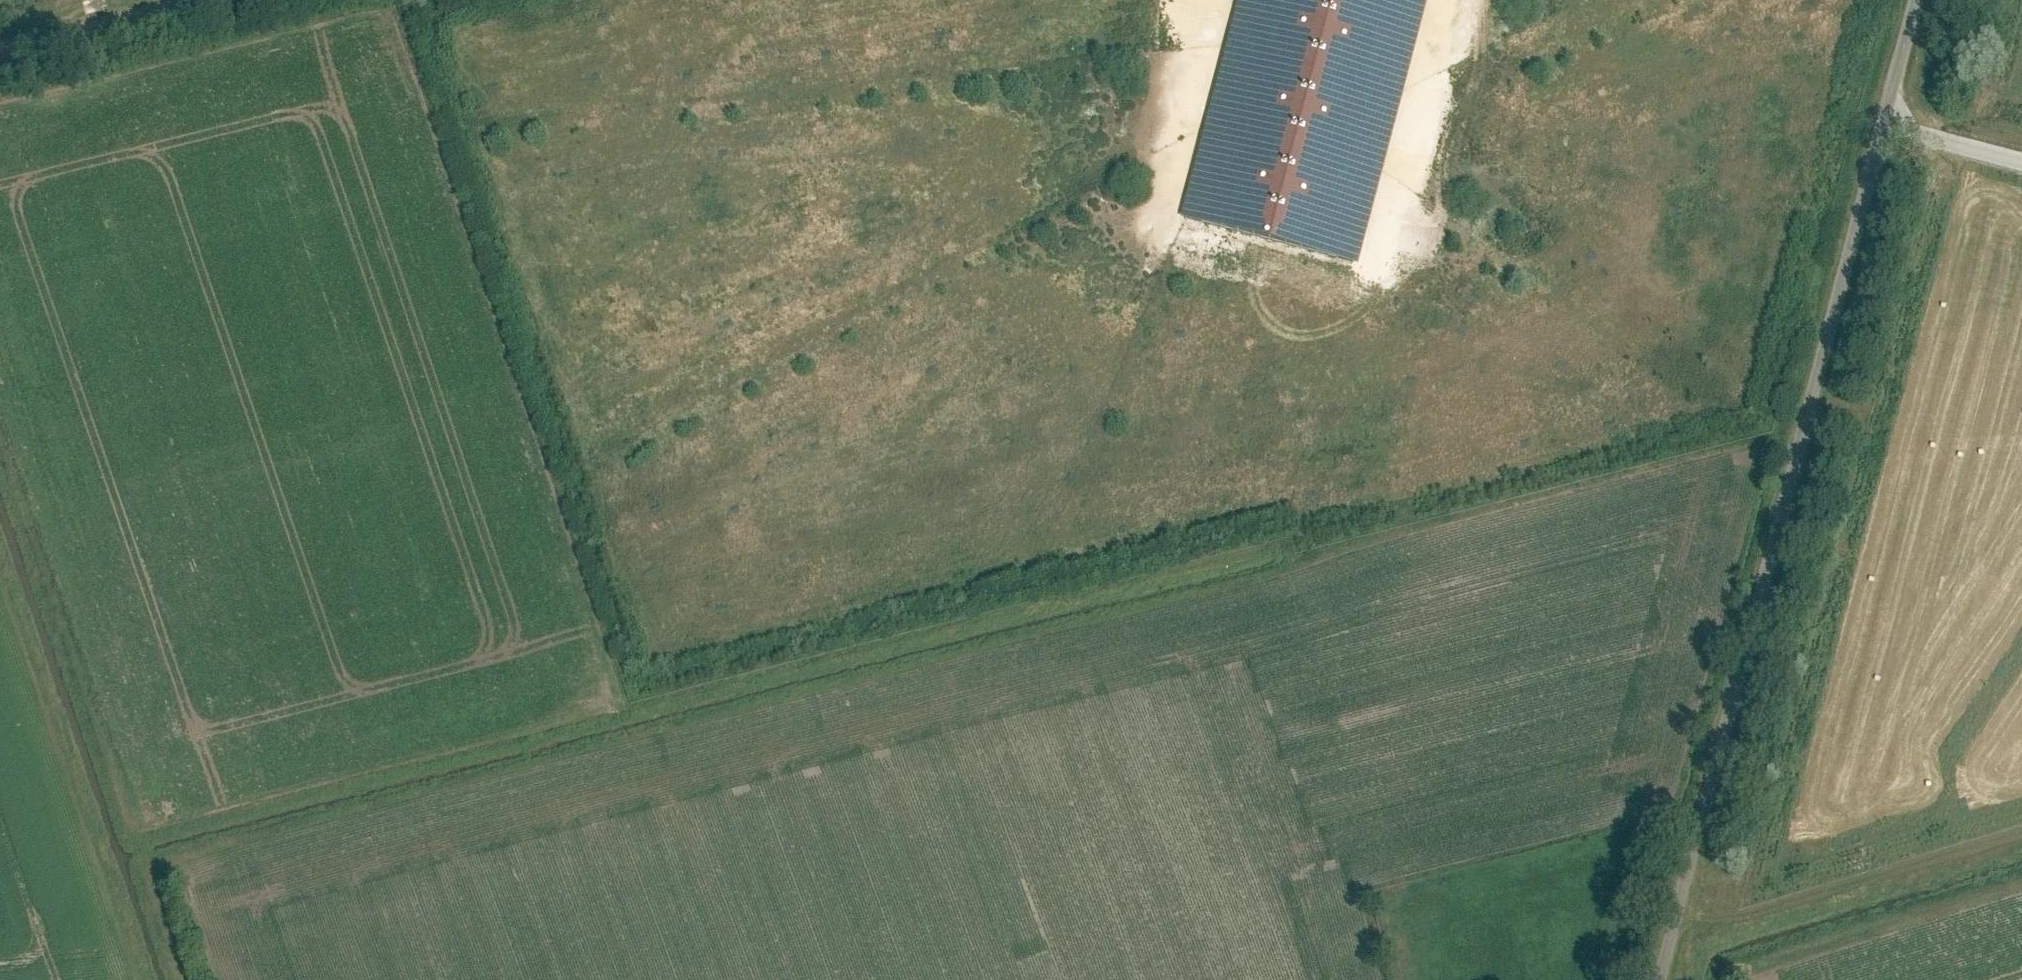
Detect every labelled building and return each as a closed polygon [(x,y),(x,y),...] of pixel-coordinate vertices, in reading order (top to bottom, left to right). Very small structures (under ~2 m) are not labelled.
[(1179,206),(1357,255),(1427,2),(1418,0),(1236,0),(1179,206)]
